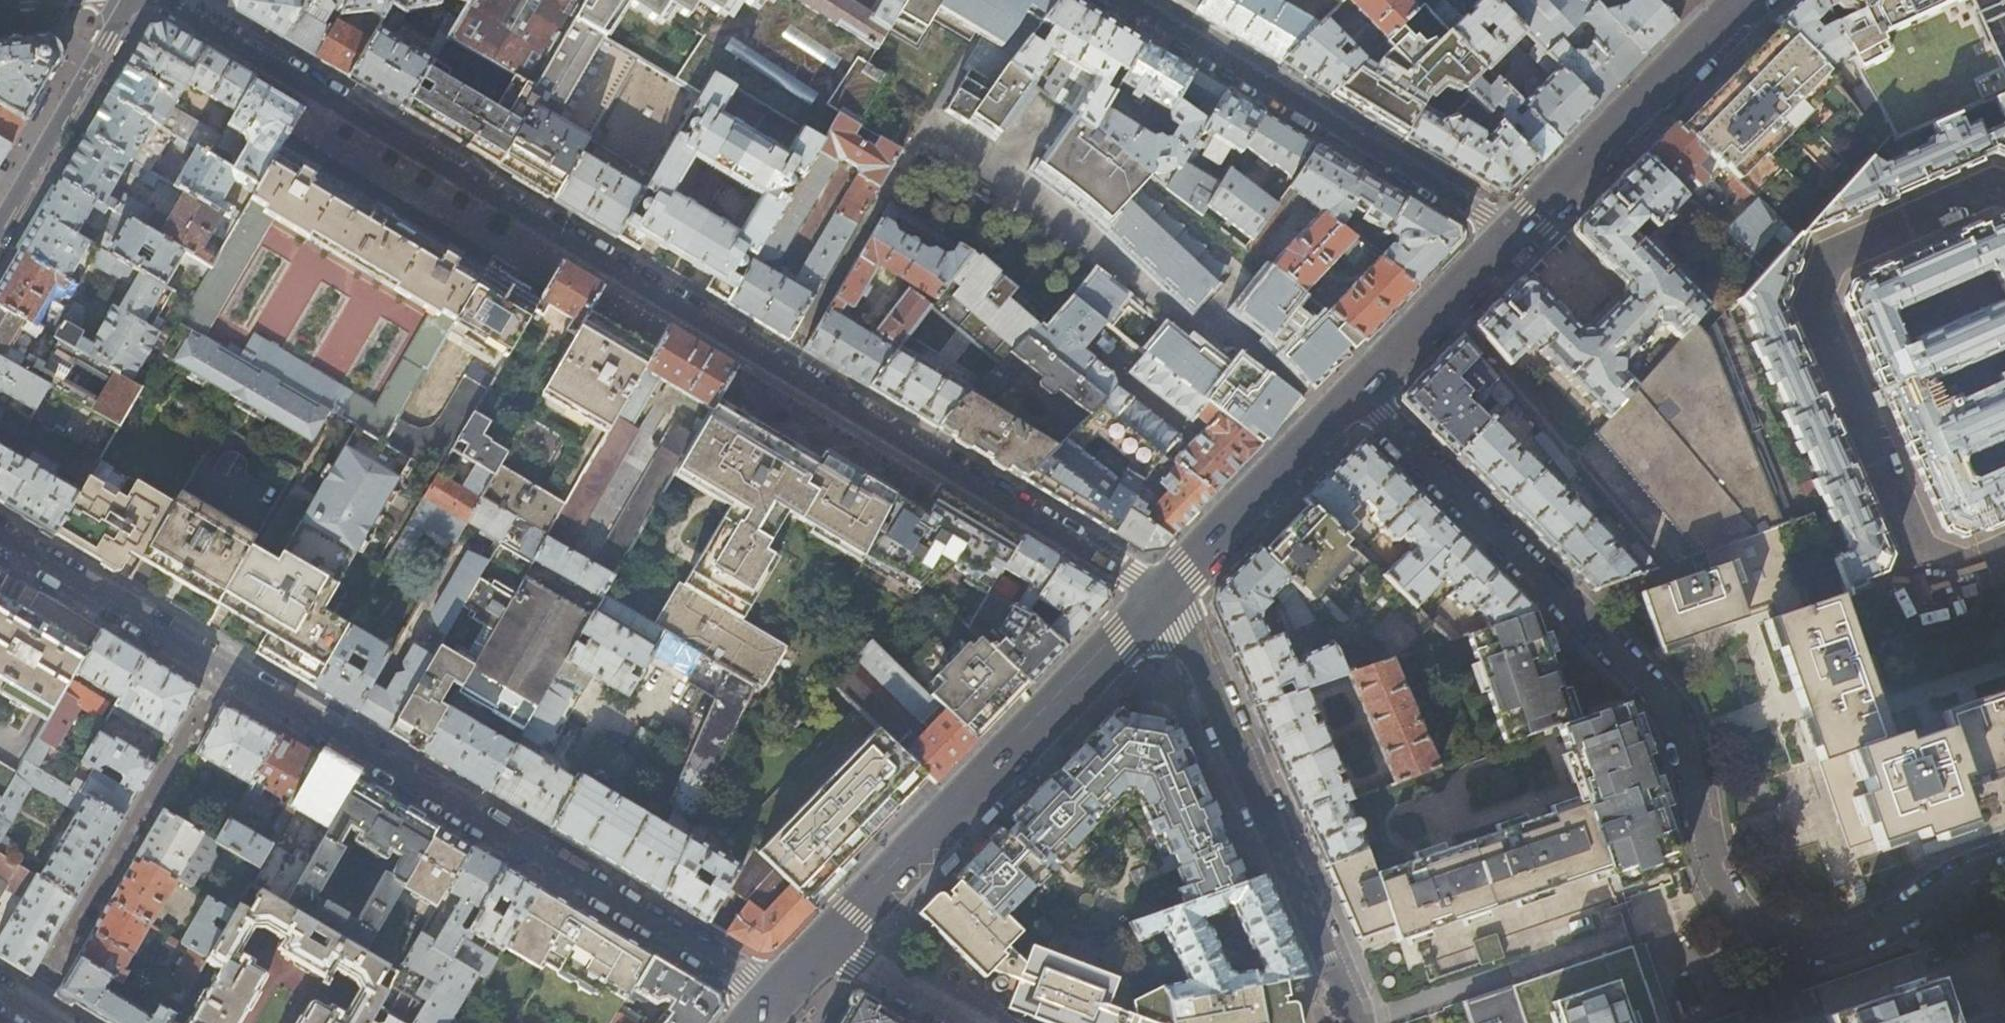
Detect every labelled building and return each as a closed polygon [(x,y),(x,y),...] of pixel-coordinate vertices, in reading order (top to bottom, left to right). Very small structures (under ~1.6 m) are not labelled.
[(346,0),(238,0),(236,10),(272,31),(298,47),(314,57),(330,30),(323,25),(329,16),(336,21),(340,15),(347,2),(346,0)] [(347,2),(340,15),(368,12),(357,33),(368,40),(391,4),(393,0),(346,0),(347,2)] [(391,4),(404,12),(440,5),(440,0),(393,0),(391,4)] [(466,3),(463,8),(459,14),(456,19),(446,38),(491,63),(533,87),(574,20),(586,0),(468,0),(466,3)] [(574,20),(596,33),(616,0),(586,0),(574,20)] [(876,48),(800,0),(623,0),(652,17),(659,8),(678,19),(675,25),(696,37),(673,78),(692,89),(700,94),(712,75),(733,88),(762,105),(772,110),(800,127),(821,140),(838,113),(857,125),(886,74),(867,63),(876,48)] [(876,48),(894,18),(905,0),(800,0),(876,48)] [(1058,0),(905,0),(894,18),(922,32),(936,8),(980,33),(963,65),(968,69),(945,109),(964,121),(967,120),(996,140),(1024,99),(1029,102),(1039,90),(1034,84),(1008,64),(1030,37),(1042,22),(1058,0)] [(1101,18),(1079,5),(1071,0),(1058,0),(1042,22),(1052,28),(1042,44),(1030,37),(1008,64),(1034,84),(1053,53),(1075,66),(1101,18)] [(1175,4),(1192,14),(1201,0),(1169,0),(1175,4)] [(1315,26),(1271,0),(1201,0),(1192,14),(1212,25),(1248,47),(1277,64),(1315,26)] [(1382,38),(1375,45),(1377,47),(1384,40),(1392,34),(1414,11),(1403,0),(1348,0),(1382,38)] [(1524,33),(1492,0),(1478,0),(1470,8),(1473,13),(1466,20),(1463,16),(1458,20),(1454,19),(1453,9),(1444,0),(1428,14),(1485,69),(1488,71),(1524,33)] [(1536,45),(1595,103),(1622,76),(1643,55),(1593,0),(1492,0),(1524,33),(1536,45)] [(1643,55),(1659,39),(1697,0),(1593,0),(1643,55)] [(1849,56),(1820,0),(1797,0),(1794,3),(1777,20),(1785,29),(1818,62),(1823,68),(1849,56)] [(1849,56),(1864,84),(1873,102),(1891,133),(1894,138),(1931,123),(1954,114),(1992,97),(2004,92),(2004,0),(1820,0),(1849,56)] [(404,12),(391,4),(368,40),(348,77),(376,94),(404,110),(446,38),(437,32),(423,55),(411,48),(408,48),(405,51),(398,47),(400,44),(400,41),(390,36),(404,12)] [(459,14),(463,8),(456,5),(453,10),(459,14)] [(1465,91),(1476,80),(1485,69),(1428,14),(1420,7),(1392,34),(1400,43),(1398,46),(1393,49),(1384,40),(1377,47),(1376,50),(1384,58),(1376,66),(1367,58),(1362,62),(1329,95),(1337,100),(1373,121),(1403,139),(1423,107),(1446,120),(1450,120),(1471,98),(1465,91)] [(446,38),(456,19),(447,14),(437,32),(446,38)] [(1128,73),(1146,45),(1121,30),(1101,18),(1075,66),(1068,79),(1056,102),(1067,111),(1093,130),(1107,110),(1114,95),(1106,89),(1118,70),(1120,68),(1128,73)] [(596,33),(574,20),(533,87),(525,103),(532,108),(509,146),(498,166),(510,173),(535,188),(553,199),(579,153),(635,57),(596,33)] [(1342,32),(1338,36),(1322,20),(1315,26),(1277,64),(1313,85),(1329,95),(1362,62),(1345,44),(1349,39),(1342,32)] [(348,77),(368,40),(357,33),(336,21),(330,30),(314,57),(331,67),(348,77)] [(215,56),(163,24),(148,28),(132,55),(109,95),(171,134),(195,148),(208,155),(215,145),(219,137),(171,107),(185,82),(186,81),(236,110),(255,81),(215,56)] [(1796,237),(1799,234),(1868,159),(1891,133),(1873,102),(1859,112),(1843,92),(1823,68),(1818,62),(1785,29),(1775,39),(1725,89),(1683,132),(1719,168),(1723,165),(1734,176),(1750,193),(1757,200),(1781,222),(1794,235),(1796,237)] [(47,37),(0,41),(0,105),(25,120),(42,92),(61,59),(47,37)] [(483,78),(491,63),(446,38),(404,110),(447,136),(498,166),(509,146),(483,130),(492,114),(498,113),(501,111),(505,103),(505,97),(501,89),(483,78)] [(1167,188),(1206,121),(1178,99),(1193,72),(1175,62),(1146,45),(1128,73),(1124,82),(1167,108),(1160,123),(1175,132),(1176,133),(1172,140),(1166,140),(1160,136),(1153,138),(1107,110),(1093,130),(1151,176),(1167,188)] [(1529,57),(1550,78),(1541,86),(1531,77),(1524,85),(1524,92),(1530,98),(1523,105),(1527,111),(1558,141),(1575,124),(1595,103),(1536,45),(1531,49),(1529,57)] [(1206,121),(1224,91),(1207,81),(1193,72),(1178,99),(1206,121)] [(711,274),(705,289),(726,302),(821,140),(800,127),(785,153),(718,113),(733,88),(712,75),(700,94),(696,102),(644,190),(617,237),(638,250),(646,235),(664,246),(702,268),(711,274)] [(1068,79),(1063,76),(1044,92),(1056,102),(1068,79)] [(1510,113),(1519,104),(1496,81),(1486,89),(1476,80),(1465,91),(1471,98),(1476,103),(1489,114),(1496,107),(1503,114),(1499,118),(1501,120),(1498,124),(1536,163),(1548,151),(1558,141),(1527,111),(1517,120),(1510,113)] [(281,96),(255,81),(236,110),(219,137),(215,145),(235,159),(230,168),(258,186),(288,135),(302,109),(281,96)] [(1873,102),(1864,84),(1843,92),(1859,112),(1873,102)] [(696,102),(700,94),(692,89),(688,96),(696,102)] [(1209,206),(1219,188),(1188,169),(1202,146),(1206,149),(1202,155),(1217,164),(1220,164),(1230,147),(1240,152),(1262,114),(1240,101),(1224,91),(1206,121),(1167,188),(1202,215),(1209,206)] [(1992,97),(2003,122),(1980,132),(1990,154),(1994,152),(2004,157),(2004,92),(1992,97)] [(149,171),(171,134),(109,95),(100,111),(86,134),(145,169),(149,171)] [(1471,98),(1450,120),(1446,120),(1423,107),(1403,139),(1494,193),(1508,192),(1522,177),(1536,163),(1498,124),(1491,118),(1486,123),(1493,131),(1485,139),(1481,138),(1480,134),(1456,120),(1458,116),(1464,115),(1476,103),(1471,98)] [(25,120),(0,105),(0,139),(11,146),(20,130),(25,120)] [(768,117),(772,110),(762,105),(759,111),(768,117)] [(1140,190),(1151,176),(1093,130),(1067,111),(1058,124),(1062,128),(1062,130),(1056,138),(1044,146),(1047,151),(1033,171),(1058,188),(1191,310),(1223,275),(1227,268),(1213,261),(1204,251),(1206,246),(1193,239),(1184,231),(1185,225),(1171,219),(1163,210),(1165,206),(1152,200),(1141,191),(1140,190)] [(878,139),(872,147),(852,134),(857,125),(838,113),(821,140),(726,302),(757,320),(787,338),(898,151),(878,139)] [(1314,147),(1317,146),(1292,131),(1262,114),(1240,152),(1239,155),(1244,158),(1251,148),(1259,155),(1256,160),(1267,168),(1273,161),(1279,166),(1274,174),(1285,183),(1309,145),(1314,147)] [(1931,123),(1935,132),(1927,136),(1926,144),(1908,151),(1922,183),(1961,167),(1990,154),(1980,132),(1974,120),(1960,126),(1954,114),(1931,123)] [(1720,169),(1719,168),(1683,132),(1674,125),(1662,138),(1643,157),(1672,186),(1684,174),(1695,186),(1690,191),(1714,214),(1718,211),(1722,214),(1727,209),(1713,196),(1719,189),(1710,179),(1720,169)] [(145,216),(149,209),(113,188),(123,170),(139,178),(145,169),(86,134),(75,154),(60,180),(143,228),(148,220),(145,216)] [(345,169),(288,135),(258,186),(254,194),(242,215),(236,224),(227,240),(216,259),(211,267),(191,302),(179,322),(202,337),(274,214),(432,308),(375,406),(252,335),(243,352),(230,344),(226,350),(330,411),(356,426),(383,441),(396,419),(454,321),(492,257),(464,240),(345,169)] [(11,146),(0,139),(0,164),(11,146)] [(180,140),(159,175),(173,183),(194,148),(180,140)] [(1355,169),(1317,146),(1314,147),(1314,150),(1293,188),(1290,189),(1320,213),(1340,228),(1356,200),(1368,209),(1363,218),(1377,227),(1376,231),(1382,235),(1385,231),(1390,235),(1392,240),(1395,243),(1380,259),(1414,286),(1441,258),(1456,243),(1454,228),(1355,169)] [(254,194),(258,186),(230,168),(208,155),(195,148),(174,186),(183,192),(236,224),(242,215),(220,202),(232,182),(233,181),(254,194)] [(1877,165),(1868,159),(1799,234),(1805,238),(1807,234),(1812,232),(1883,201),(1922,183),(1908,151),(1877,165)] [(617,237),(644,190),(579,153),(553,199),(585,218),(617,237)] [(1694,322),(1707,306),(1640,240),(1637,241),(1630,233),(1643,219),(1653,229),(1663,219),(1667,222),(1670,219),(1667,216),(1684,199),(1672,186),(1643,157),(1622,177),(1582,219),(1570,230),(1596,256),(1597,261),(1603,267),(1607,271),(1610,270),(1624,284),(1623,291),(1625,295),(1591,330),(1586,327),(1579,329),(1565,316),(1565,311),(1555,303),(1553,303),(1524,276),(1494,307),(1475,326),(1508,366),(1533,341),(1541,348),(1539,351),(1540,353),(1608,419),(1636,387),(1620,371),(1619,364),(1633,351),(1636,353),(1639,350),(1637,347),(1641,342),(1644,344),(1646,342),(1644,339),(1657,326),(1666,326),(1679,338),(1694,322)] [(1270,216),(1277,206),(1230,169),(1219,188),(1209,206),(1252,239),(1270,216)] [(1744,199),(1750,193),(1734,176),(1728,182),(1744,199)] [(143,228),(60,180),(53,192),(40,215),(191,302),(211,267),(146,229),(143,228)] [(1286,192),(1281,187),(1277,194),(1282,198),(1286,192)] [(236,224),(183,192),(167,219),(156,213),(146,229),(211,267),(216,259),(200,249),(212,228),(214,227),(223,232),(221,237),(227,240),(236,224)] [(1781,222),(1757,200),(1725,232),(1750,257),(1781,222)] [(804,348),(834,366),(868,386),(898,347),(930,307),(971,253),(971,252),(892,203),(804,348)] [(1280,224),(1288,213),(1277,206),(1270,216),(1280,224)] [(1296,292),(1300,290),(1361,341),(1389,312),(1414,286),(1380,259),(1364,246),(1348,234),(1340,228),(1320,213),(1267,269),(1296,292)] [(179,322),(191,302),(40,215),(32,228),(19,251),(69,281),(85,289),(85,288),(78,283),(90,262),(132,286),(119,309),(169,339),(179,322)] [(1280,224),(1270,216),(1252,239),(1246,249),(1255,257),(1280,224)] [(1995,218),(1969,229),(1923,250),(1940,290),(1986,269),(1994,271),(1998,280),(2004,277),(2004,222),(1995,218)] [(1364,246),(1370,237),(1355,226),(1348,234),(1364,246)] [(1796,237),(1794,235),(1738,300),(1748,309),(1751,316),(1747,320),(1750,326),(1782,312),(1779,304),(1792,271),(1805,238),(1799,234),(1796,237)] [(1940,290),(1923,250),(1881,268),(1853,280),(1844,302),(1860,340),(1896,324),(1892,317),(1895,309),(1940,290)] [(69,281),(19,251),(14,259),(5,275),(0,283),(0,307),(52,337),(74,302),(62,294),(69,281)] [(977,258),(971,253),(930,307),(998,363),(1026,336),(1035,326),(1036,325),(1027,318),(1032,311),(1011,295),(1017,288),(978,256),(977,258)] [(517,272),(492,257),(454,321),(507,353),(518,335),(523,328),(531,315),(545,289),(517,272)] [(585,277),(562,263),(545,289),(531,315),(536,318),(539,313),(542,313),(548,303),(571,317),(572,319),(567,329),(570,332),(566,339),(571,343),(589,313),(603,287),(585,277)] [(1300,290),(1296,292),(1267,269),(1234,310),(1271,341),(1272,343),(1269,348),(1313,390),(1321,382),(1343,359),(1361,341),(1300,290)] [(1110,327),(1131,303),(1094,275),(1074,300),(1103,323),(1110,327)] [(1116,388),(1110,373),(1081,349),(1103,323),(1074,300),(1066,294),(1060,301),(1067,307),(1044,333),(1035,326),(1026,336),(1105,397),(1100,403),(1169,458),(1182,443),(1178,439),(1180,436),(1116,388)] [(1996,301),(1954,320),(1972,361),(2004,346),(2004,302),(2002,304),(1996,301)] [(81,306),(74,302),(52,337),(113,374),(140,389),(161,353),(169,339),(119,309),(113,307),(90,345),(78,339),(81,333),(79,330),(83,323),(79,320),(83,313),(81,306)] [(49,387),(91,411),(113,374),(52,337),(0,307),(0,359),(49,387)] [(1779,392),(1811,378),(1791,333),(1782,312),(1750,326),(1756,339),(1750,343),(1755,357),(1759,357),(1765,373),(1763,374),(1767,385),(1774,383),(1779,392)] [(528,417),(569,443),(541,492),(498,467),(493,474),(481,497),(513,518),(547,537),(654,351),(623,333),(589,313),(571,343),(528,417)] [(1972,361),(1954,320),(1913,339),(1912,344),(1907,347),(1905,346),(1896,324),(1860,340),(1878,380),(1889,406),(1892,411),(1927,396),(1922,383),(1972,361)] [(312,442),(330,411),(226,350),(202,337),(179,322),(169,339),(161,353),(178,363),(175,368),(201,384),(204,379),(237,399),(234,404),(247,411),(262,420),(265,415),(312,442)] [(1704,334),(1694,322),(1679,338),(1666,352),(1649,371),(1636,387),(1608,419),(1595,434),(1609,450),(1657,507),(1691,546),(1697,553),(1705,551),(1782,525),(1795,520),(1714,324),(1704,334)] [(707,349),(669,327),(654,351),(547,537),(546,539),(568,551),(640,427),(633,422),(652,390),(656,391),(663,380),(712,409),(715,404),(736,366),(707,349)] [(525,338),(528,332),(523,328),(518,335),(525,338)] [(1294,410),(1302,402),(1242,356),(1229,372),(1202,351),(1198,355),(1165,330),(1143,354),(1259,445),(1272,432),(1294,410)] [(998,463),(1024,479),(1100,403),(1105,397),(1026,336),(998,363),(980,382),(973,388),(970,391),(936,427),(955,438),(998,463)] [(1483,362),(1462,338),(1430,371),(1406,395),(1406,406),(1432,432),(1456,456),(1491,419),(1513,398),(1483,362)] [(1666,352),(1659,346),(1641,364),(1649,371),(1666,352)] [(948,371),(945,375),(898,347),(868,386),(902,406),(936,427),(970,391),(956,382),(957,375),(951,371),(948,371)] [(1198,416),(1210,426),(1175,462),(1177,463),(1214,491),(1235,470),(1259,445),(1143,354),(1128,372),(1192,421),(1198,416)] [(49,387),(0,359),(0,405),(9,410),(28,422),(33,415),(49,387)] [(503,380),(507,372),(501,369),(496,376),(503,380)] [(439,419),(429,428),(417,431),(406,426),(396,419),(383,441),(412,459),(438,474),(458,440),(473,414),(486,390),(464,376),(439,419)] [(2001,377),(2003,385),(1986,393),(2003,432),(2004,431),(2004,376),(2001,377)] [(1842,447),(1811,378),(1779,392),(1786,409),(1780,413),(1786,427),(1789,427),(1792,432),(1796,442),(1793,444),(1798,455),(1804,452),(1810,462),(1842,447)] [(980,382),(978,379),(971,385),(973,388),(980,382)] [(3,505),(33,522),(55,535),(79,494),(89,477),(118,427),(91,411),(49,387),(33,415),(88,447),(72,475),(76,477),(71,487),(60,481),(51,476),(56,466),(32,452),(27,462),(0,446),(0,503),(3,505)] [(2003,432),(1986,393),(1955,407),(1953,406),(1952,402),(1946,404),(1948,410),(1936,415),(1927,396),(1892,411),(1908,447),(1923,482),(1958,468),(1952,452),(1952,451),(1958,449),(1962,451),(2003,432)] [(1149,475),(1151,473),(1154,469),(1158,463),(1169,458),(1100,403),(1024,479),(1070,506),(1114,532),(1141,484),(1149,475)] [(825,454),(818,466),(790,449),(742,421),(715,404),(712,409),(704,423),(678,469),(734,502),(686,583),(684,584),(680,582),(679,583),(654,626),(754,686),(763,691),(789,649),(738,618),(774,558),(766,552),(771,543),(765,539),(782,509),(863,558),(874,537),(890,507),(895,496),(881,488),(832,458),(825,454)] [(2,422),(9,410),(0,405),(0,421),(2,422)] [(498,467),(506,454),(479,437),(487,423),(473,414),(458,440),(468,445),(461,456),(493,474),(498,467)] [(689,433),(674,424),(593,564),(614,576),(678,469),(704,423),(697,419),(689,433)] [(1491,419),(1456,456),(1480,480),(1503,502),(1524,482),(1529,488),(1544,472),(1519,446),(1522,443),(1510,431),(1506,434),(1491,419)] [(383,441),(356,426),(276,563),(249,548),(218,601),(216,605),(236,617),(267,635),(259,650),(290,668),(315,683),(347,628),(321,612),(412,459),(383,441)] [(1534,438),(1554,462),(1561,454),(1541,431),(1534,438)] [(1303,499),(1311,508),(1359,554),(1363,548),(1348,533),(1352,529),(1353,527),(1354,526),(1354,524),(1353,523),(1348,518),(1361,504),(1372,514),(1371,515),(1370,516),(1369,518),(1369,519),(1370,521),(1370,522),(1371,523),(1379,532),(1417,495),(1391,469),(1366,445),(1356,446),(1323,479),(1303,499)] [(1840,531),(1872,517),(1852,472),(1842,447),(1810,462),(1817,479),(1810,482),(1816,496),(1820,497),(1826,511),(1824,513),(1829,524),(1835,522),(1840,531)] [(1561,454),(1554,462),(1570,480),(1577,473),(1573,469),(1561,454)] [(1160,482),(1168,491),(1164,495),(1159,500),(1143,518),(1171,536),(1197,509),(1214,491),(1177,463),(1168,474),(1160,482)] [(1972,485),(1966,482),(1958,468),(1923,482),(1942,527),(1967,536),(2004,519),(2004,470),(1972,485)] [(1524,482),(1503,502),(1530,528),(1551,549),(1571,530),(1578,535),(1593,520),(1582,509),(1585,505),(1576,497),(1573,500),(1544,472),(1529,488),(1524,482)] [(468,518),(480,499),(438,474),(423,499),(465,524),(468,518)] [(174,504),(145,486),(134,504),(89,477),(79,494),(55,535),(70,544),(117,572),(131,549),(140,554),(143,556),(174,504)] [(1164,495),(1168,491),(1160,482),(1156,486),(1164,495)] [(1159,500),(1144,485),(1114,532),(1127,540),(1142,549),(1162,546),(1166,542),(1171,536),(1143,518),(1159,500)] [(940,492),(927,516),(895,496),(890,507),(874,537),(863,558),(860,564),(899,587),(901,584),(913,597),(925,586),(928,590),(950,566),(968,577),(965,582),(986,595),(989,591),(998,575),(1000,573),(1002,569),(1022,537),(954,496),(953,500),(946,496),(940,492)] [(249,548),(257,534),(197,498),(194,500),(181,493),(174,504),(143,556),(179,577),(218,601),(249,548)] [(1438,516),(1417,495),(1379,532),(1387,539),(1388,540),(1389,541),(1390,541),(1391,542),(1392,542),(1394,541),(1398,538),(1405,544),(1407,542),(1413,548),(1406,556),(1405,555),(1403,555),(1402,555),(1401,556),(1400,557),(1387,571),(1363,548),(1359,554),(1398,592),(1438,552),(1441,555),(1460,537),(1438,516)] [(501,538),(513,518),(481,497),(480,499),(468,518),(501,538)] [(1398,592),(1359,554),(1311,508),(1287,533),(1265,556),(1264,556),(1288,583),(1313,621),(1315,620),(1335,652),(1343,676),(1389,661),(1448,640),(1432,625),(1413,606),(1398,592)] [(1877,529),(1872,517),(1840,531),(1846,545),(1842,556),(1839,556),(1835,547),(1828,549),(1847,595),(1867,586),(1865,580),(1879,573),(1887,551),(1877,529)] [(546,539),(547,537),(513,518),(501,538),(498,545),(531,565),(534,560),(546,539)] [(1571,530),(1551,549),(1570,568),(1593,590),(1657,568),(1643,550),(1635,541),(1628,548),(1646,567),(1643,570),(1641,567),(1638,570),(1606,532),(1593,520),(1578,535),(1571,530)] [(1945,729),(1903,743),(1900,734),(1887,738),(1886,737),(1839,596),(1809,605),(1782,525),(1705,551),(1711,569),(1641,594),(1659,647),(1766,611),(1848,847),(1871,839),(1873,844),(1914,829),(1916,830),(1919,839),(1967,823),(1967,818),(1974,816),(1976,816),(1982,836),(2004,828),(2004,691),(1942,712),(1941,714),(1946,728),(1945,729)] [(1036,599),(1062,561),(1026,540),(1022,537),(1002,569),(1030,584),(1017,605),(1027,612),(1034,601),(1036,599)] [(1470,548),(1460,537),(1441,555),(1438,552),(1398,592),(1413,606),(1434,584),(1431,581),(1438,574),(1443,578),(1445,582),(1454,591),(1467,578),(1478,588),(1495,572),(1470,548)] [(601,599),(614,576),(593,564),(568,551),(546,539),(534,560),(601,599)] [(1288,583),(1264,556),(1256,547),(1232,573),(1215,591),(1213,598),(1212,606),(1233,656),(1269,640),(1260,617),(1261,611),(1275,596),(1278,600),(1282,610),(1277,613),(1285,634),(1304,625),(1313,621),(1288,583)] [(489,558),(469,548),(432,611),(440,627),(446,631),(461,606),(477,579),(489,558)] [(1108,601),(1106,587),(1084,574),(1062,561),(1036,599),(1061,615),(1061,616),(1056,621),(1034,601),(1027,612),(1064,647),(1086,624),(1108,601)] [(8,575),(0,570),(0,589),(8,575)] [(1512,589),(1495,572),(1478,588),(1467,578),(1454,591),(1447,598),(1459,610),(1463,606),(1470,613),(1473,609),(1483,618),(1485,627),(1534,611),(1512,589)] [(1010,602),(1020,587),(998,575),(989,591),(1010,602)] [(450,652),(438,645),(387,732),(403,742),(422,753),(447,710),(439,705),(451,685),(459,689),(515,592),(491,577),(485,584),(477,579),(461,606),(467,610),(465,614),(482,624),(466,651),(455,645),(450,652)] [(486,709),(485,732),(454,713),(458,707),(457,693),(447,710),(422,753),(456,773),(489,793),(576,644),(581,634),(590,618),(523,580),(515,592),(459,689),(467,693),(465,698),(486,709)] [(1868,588),(1867,586),(1847,595),(1868,588)] [(27,613),(0,596),(0,692),(48,720),(71,682),(76,673),(101,630),(80,617),(39,593),(27,613)] [(616,869),(662,896),(687,838),(702,804),(754,686),(654,626),(604,596),(601,599),(590,618),(581,634),(589,639),(584,649),(576,644),(489,793),(518,810),(550,829),(580,848),(601,860),(616,869)] [(1046,666),(1064,647),(1027,612),(1017,605),(1013,605),(999,628),(983,620),(986,615),(986,612),(984,610),(981,609),(978,610),(967,625),(980,637),(1029,684),(1046,666)] [(1535,612),(1534,611),(1485,627),(1465,634),(1504,745),(1557,727),(1572,721),(1535,612)] [(1315,620),(1313,621),(1304,625),(1306,632),(1312,629),(1323,647),(1302,656),(1300,661),(1301,664),(1295,666),(1288,650),(1288,649),(1283,634),(1269,640),(1233,656),(1255,706),(1280,698),(1276,689),(1287,684),(1291,694),(1343,676),(1335,652),(1315,620)] [(1438,620),(1432,625),(1448,640),(1457,637),(1438,620)] [(312,688),(332,699),(355,713),(371,685),(390,653),(374,643),(347,628),(315,683),(312,688)] [(119,699),(144,655),(121,641),(101,630),(76,673),(119,699)] [(374,643),(390,653),(396,641),(381,632),(374,643)] [(1002,713),(1029,684),(980,637),(970,648),(971,648),(958,662),(935,640),(927,648),(931,652),(920,664),(916,660),(904,672),(975,741),(1002,713)] [(928,721),(932,725),(919,739),(911,732),(906,737),(840,671),(831,680),(858,706),(928,775),(936,783),(955,762),(975,741),(904,672),(871,640),(855,656),(924,725),(928,721)] [(424,653),(412,646),(385,694),(371,685),(355,713),(369,721),(387,732),(438,645),(431,641),(424,653)] [(173,672),(144,655),(119,699),(116,704),(111,712),(131,724),(132,724),(134,724),(134,723),(167,742),(199,688),(173,672)] [(1389,661),(1343,676),(1291,694),(1280,698),(1255,706),(1301,811),(1329,799),(1330,801),(1339,799),(1341,802),(1345,801),(1358,796),(1434,769),(1410,712),(1406,714),(1405,711),(1403,705),(1406,703),(1389,661)] [(108,704),(71,682),(48,720),(38,738),(52,746),(56,749),(80,707),(99,718),(108,704)] [(251,783),(280,735),(256,721),(225,703),(201,744),(196,752),(251,783)] [(1598,713),(1572,721),(1557,727),(1583,802),(1651,779),(1625,703),(1613,707),(1598,713)] [(903,801),(928,775),(858,706),(733,834),(745,844),(751,850),(810,906),(830,885),(853,861),(848,856),(857,848),(903,801)] [(1220,832),(1177,733),(1170,718),(1161,722),(1126,715),(1119,708),(1105,723),(1061,768),(1046,784),(1015,815),(1011,820),(1015,824),(1005,834),(1001,830),(994,837),(977,855),(955,878),(958,881),(948,892),(951,895),(947,899),(943,895),(941,894),(939,894),(935,895),(926,904),(917,913),(983,977),(989,971),(1016,982),(1005,1010),(1040,1022),(1299,1022),(1296,1006),(1294,1003),(1293,1002),(1291,1001),(1289,1001),(1287,1001),(1282,1001),(1282,996),(1286,995),(1283,980),(1189,997),(1187,997),(1168,1000),(1160,984),(1131,1004),(1134,1019),(1106,1008),(1117,980),(1031,945),(1024,964),(1006,948),(1021,932),(1005,917),(1050,869),(1053,873),(1059,867),(1056,864),(1119,798),(1135,800),(1138,802),(1157,843),(1154,845),(1163,865),(1159,867),(1162,875),(1177,868),(1185,887),(1176,890),(1182,904),(1241,884),(1226,846),(1224,846),(1221,839),(1219,834),(1220,832)] [(138,755),(139,752),(115,738),(113,741),(99,733),(81,763),(94,770),(101,775),(104,770),(100,768),(101,766),(106,765),(121,774),(122,778),(118,784),(137,795),(154,766),(138,755)] [(302,748),(280,735),(251,783),(243,797),(255,804),(261,795),(283,808),(271,827),(272,831),(273,832),(267,842),(230,820),(217,842),(260,868),(266,857),(298,802),(323,761),(302,748)] [(39,767),(52,746),(38,738),(25,759),(39,767)] [(25,759),(18,771),(2,798),(0,801),(0,853),(8,858),(16,844),(1,834),(32,785),(78,812),(39,877),(75,899),(98,860),(123,817),(72,787),(39,767),(25,759)] [(18,771),(0,760),(0,797),(2,798),(18,771)] [(339,770),(323,761),(298,802),(311,809),(314,804),(320,807),(313,819),(314,826),(319,829),(316,834),(322,837),(356,780),(339,770)] [(131,803),(137,795),(118,784),(101,775),(94,770),(87,783),(78,777),(72,787),(123,817),(131,803)] [(1651,779),(1583,802),(1606,870),(1611,885),(1665,867),(1679,862),(1651,779)] [(322,837),(299,877),(283,903),(366,953),(404,888),(437,829),(396,804),(356,780),(322,837)] [(1352,818),(1345,801),(1341,802),(1339,799),(1330,801),(1329,799),(1301,811),(1324,865),(1325,864),(1365,849),(1360,836),(1366,834),(1363,825),(1360,826),(1360,824),(1359,823),(1358,821),(1357,820),(1355,819),(1353,818),(1352,818)] [(1375,874),(1365,849),(1325,864),(1326,865),(1357,939),(1392,927),(1396,942),(1413,936),(1415,944),(1423,967),(1434,964),(1424,933),(1603,871),(1606,870),(1583,802),(1375,874)] [(724,894),(741,867),(700,844),(707,832),(701,827),(705,819),(715,828),(713,831),(714,836),(736,854),(745,844),(733,834),(702,804),(687,838),(662,896),(671,902),(684,909),(707,923),(720,902),(724,894)] [(214,848),(217,842),(163,810),(153,828),(136,856),(176,879),(191,887),(200,872),(201,873),(202,871),(208,869),(216,856),(214,850),(215,849),(214,848)] [(453,837),(437,829),(404,888),(436,907),(446,890),(471,848),(453,837)] [(486,857),(471,848),(446,890),(453,894),(439,917),(446,921),(435,941),(421,933),(389,986),(423,1006),(453,957),(505,868),(486,857)] [(793,929),(813,908),(810,906),(751,850),(741,867),(724,894),(730,898),(733,893),(748,903),(725,933),(738,941),(758,953),(773,950),(793,929)] [(0,853),(0,958),(12,965),(30,976),(52,939),(75,899),(39,877),(8,858),(0,853)] [(150,924),(176,879),(136,856),(135,856),(124,876),(109,900),(150,924)] [(283,903),(299,877),(266,857),(260,868),(251,884),(259,890),(283,903)] [(1606,870),(1603,871),(1614,901),(1615,900),(1618,900),(1670,882),(1665,867),(1611,885),(1606,870)] [(505,868),(453,957),(423,1006),(413,1022),(447,1022),(477,972),(486,978),(498,958),(469,941),(473,934),(502,950),(504,947),(539,888),(520,877),(505,868)] [(1168,1000),(1187,997),(1189,997),(1283,980),(1305,976),(1263,877),(1241,884),(1182,904),(1129,923),(1138,940),(1162,929),(1164,932),(1172,928),(1174,932),(1166,936),(1186,977),(1177,981),(1160,984),(1168,1000)] [(652,956),(613,932),(569,906),(539,888),(504,947),(541,969),(533,984),(537,988),(516,1021),(521,1022),(612,1022),(618,1013),(622,1006),(626,1000),(652,956)] [(197,997),(195,1002),(196,1008),(187,1022),(238,1022),(265,976),(263,970),(251,962),(253,958),(239,950),(253,926),(263,925),(282,936),(277,946),(280,948),(279,951),(321,976),(324,974),(328,976),(334,966),(354,978),(357,987),(343,1011),(330,1003),(326,1007),(317,1001),(312,1000),(308,1003),(296,1022),(368,1022),(370,1019),(386,991),(375,985),(387,966),(366,953),(283,903),(259,890),(247,909),(239,905),(233,913),(227,923),(222,933),(207,958),(206,960),(219,968),(209,986),(207,988),(202,989),(197,997)] [(243,896),(235,891),(225,907),(233,913),(239,905),(243,896)] [(730,898),(724,894),(720,902),(725,905),(730,898)] [(227,923),(233,913),(208,899),(182,943),(191,948),(207,958),(222,933),(211,927),(217,918),(227,923)] [(135,948),(150,924),(109,900),(102,912),(91,931),(131,954),(137,957),(141,951),(135,948)] [(170,937),(174,929),(167,925),(163,931),(170,937)] [(1710,1022),(2004,1022),(2004,926),(1710,1022)] [(124,968),(131,954),(91,931),(86,940),(77,956),(111,976),(121,982),(127,971),(124,968)] [(1503,958),(1496,934),(1472,942),(1480,965),(1503,958)] [(188,954),(191,948),(182,943),(170,937),(168,943),(188,954)] [(1642,943),(1513,987),(1468,1002),(1475,1022),(1670,1022),(1642,943)] [(206,960),(207,958),(191,948),(188,954),(177,972),(150,957),(147,962),(189,987),(206,960)] [(111,976),(77,956),(69,970),(56,992),(108,1022),(169,1022),(171,1020),(173,1015),(158,1006),(155,1009),(146,1003),(142,1009),(114,992),(105,986),(111,976)] [(668,1004),(661,1015),(656,1013),(652,1018),(656,1021),(654,1022),(709,1022),(720,1009),(718,994),(697,982),(652,956),(626,1000),(631,1003),(633,998),(640,1003),(646,1000),(652,1004),(662,999),(668,1004)] [(891,1016),(856,995),(844,1015),(835,1009),(827,1022),(903,1022),(891,1016)] [(640,1018),(622,1006),(618,1013),(634,1022),(636,1022),(640,1018)] [(618,1013),(612,1022),(634,1022),(618,1013)]
